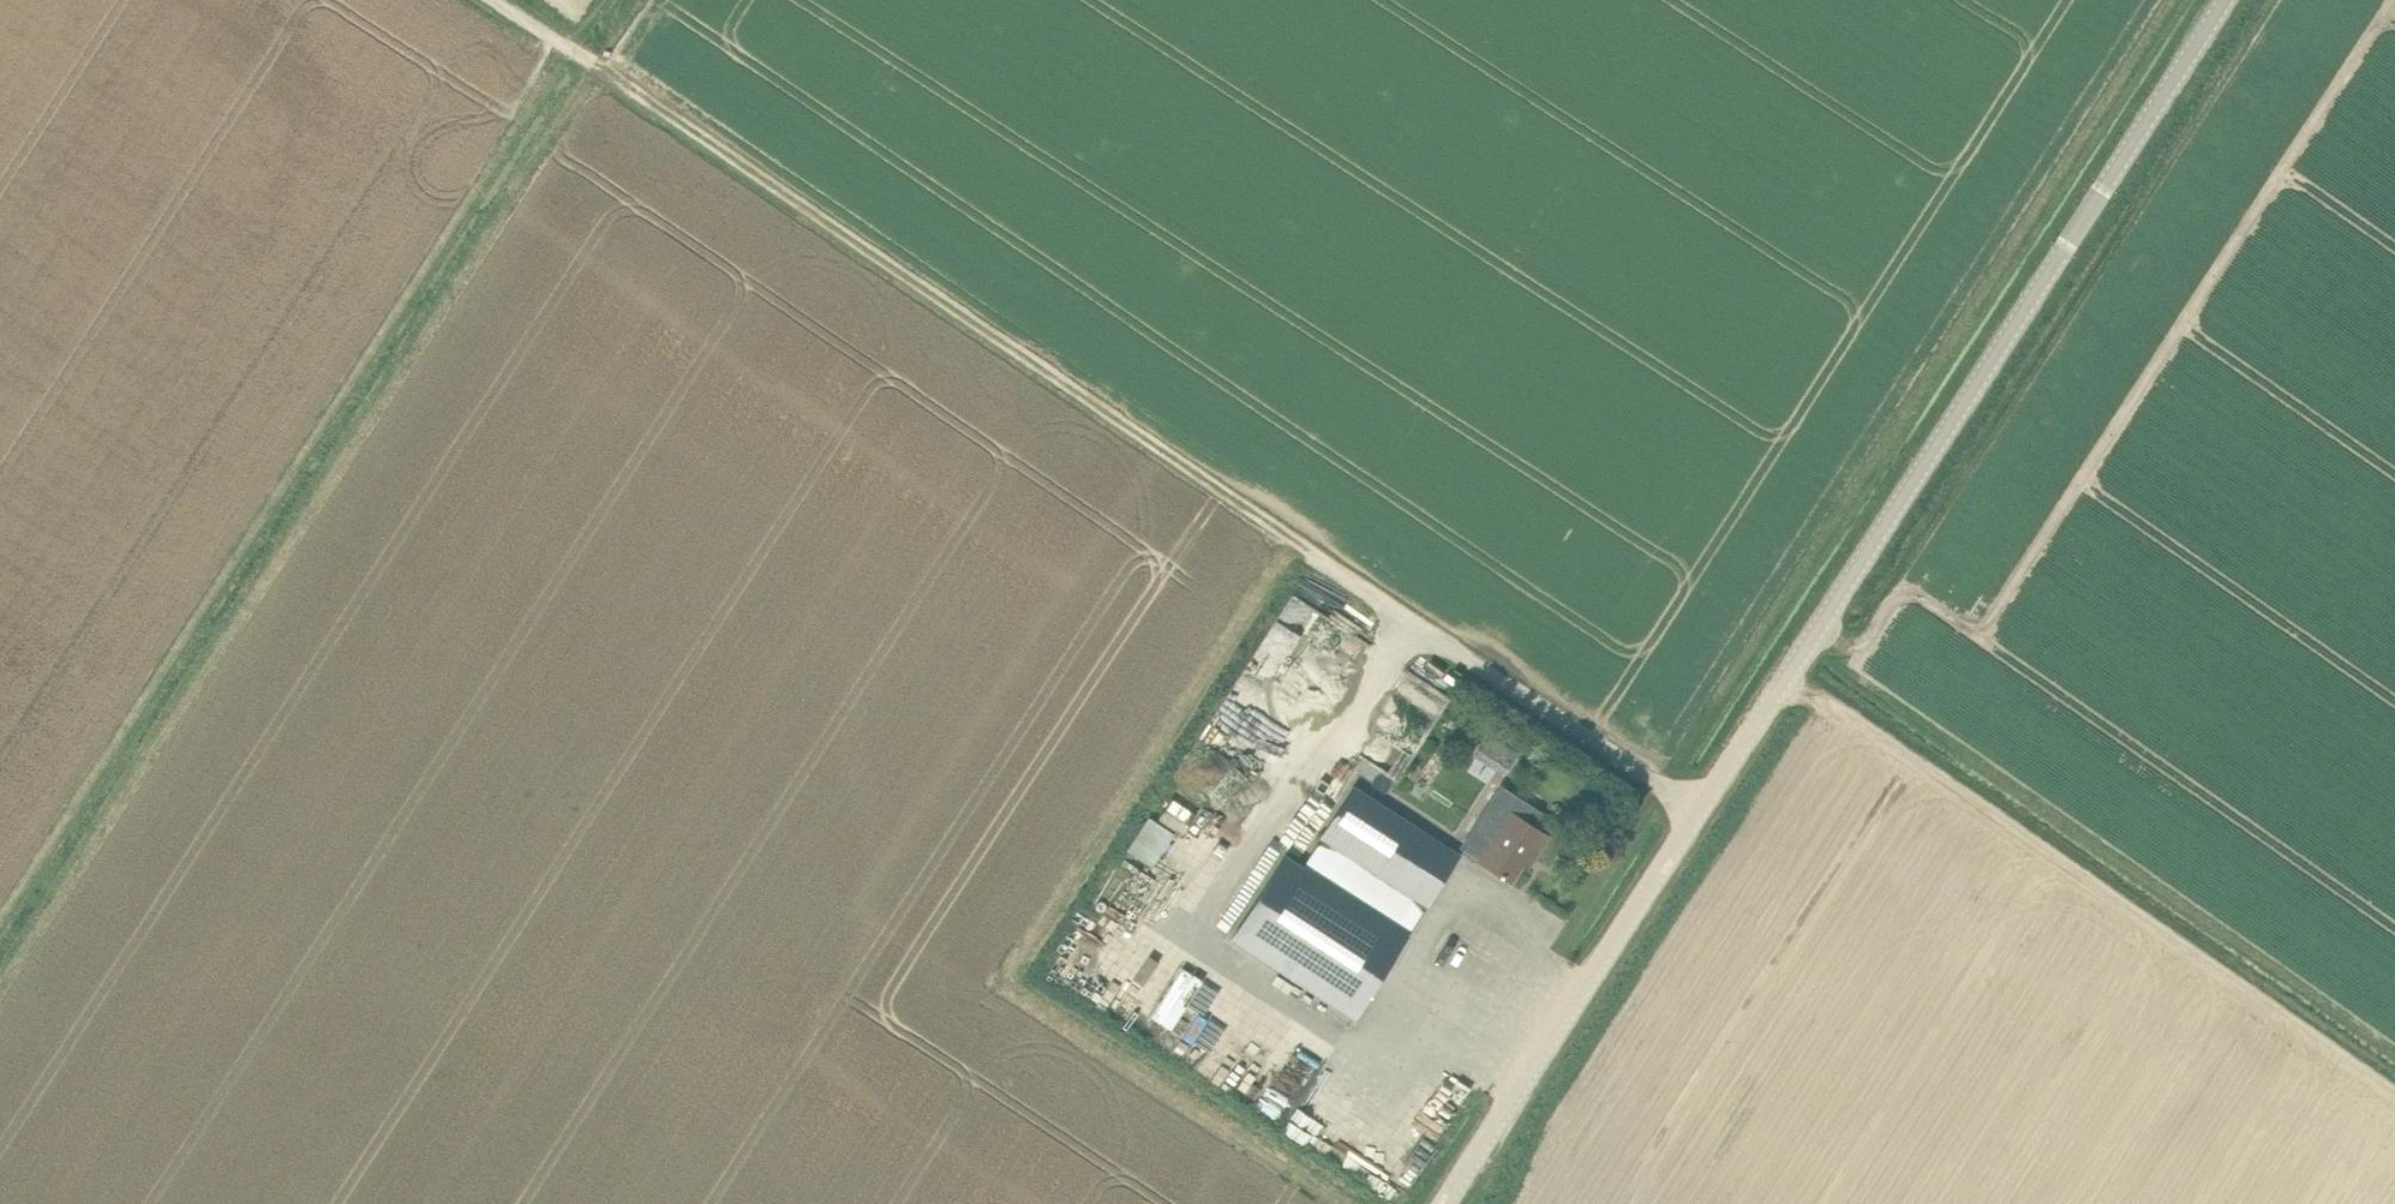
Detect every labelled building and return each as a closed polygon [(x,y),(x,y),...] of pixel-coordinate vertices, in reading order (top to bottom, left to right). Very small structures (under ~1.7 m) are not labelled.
[(1302,676),(1311,662),(1277,641),(1268,656),(1302,676)] [(1475,715),(1426,683),(1403,719),(1418,729),(1400,756),(1430,775),(1447,747),(1452,751),(1475,715)] [(1546,837),(1531,827),(1540,814),(1501,788),(1469,836),(1490,849),(1481,862),(1490,868),(1510,881),(1527,855),(1532,859),(1546,837)] [(1354,1018),(1459,856),(1444,846),(1452,834),(1393,795),(1334,887),(1286,856),(1231,940),(1334,1005),(1354,1018)] [(1142,850),(1167,867),(1192,832),(1166,814),(1142,850)] [(1107,906),(1093,931),(1130,952),(1144,927),(1107,906)] [(1461,1069),(1452,1077),(1468,1097),(1478,1089),(1461,1069)] [(1283,1090),(1281,1101),(1269,1099),(1267,1113),(1291,1117),(1296,1092),(1283,1090)] [(1329,1131),(1341,1107),(1322,1097),(1310,1122),(1329,1131)] [(1437,1099),(1430,1109),(1457,1126),(1463,1115),(1437,1099)] [(1423,1114),(1410,1122),(1430,1154),(1443,1146),(1423,1114)]
